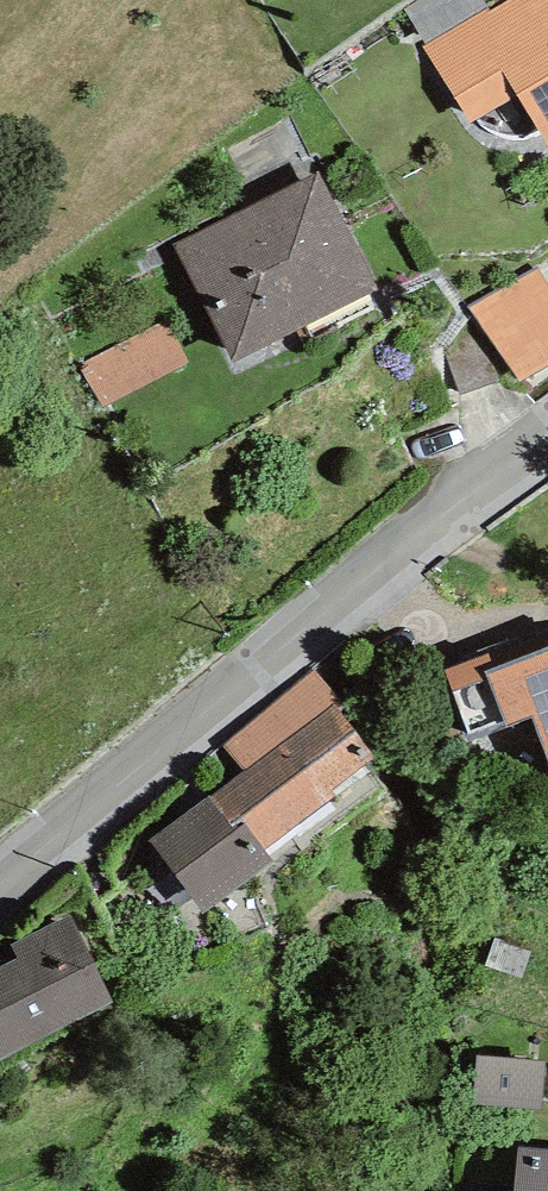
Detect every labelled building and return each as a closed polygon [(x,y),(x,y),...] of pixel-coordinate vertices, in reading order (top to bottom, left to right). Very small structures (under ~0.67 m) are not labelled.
[(422,49),(467,125),(517,95),(547,147),(547,0),(506,0),(422,49)] [(378,290),(319,171),(175,244),(234,362),(378,290)] [(537,267),(468,308),(474,317),(514,370),(521,380),(547,364),(547,286),(537,267)] [(109,394),(187,355),(167,315),(89,353),(109,394)] [(460,395),(514,370),(474,317),(443,350),(460,395)] [(480,648),(481,655),(445,669),(470,742),(530,717),(547,760),(547,624),(480,648)] [(222,744),(245,772),(332,702),(338,696),(316,669),(222,744)] [(375,759),(332,702),(245,772),(150,840),(205,913),(275,861),(267,851),(339,797),(334,790),(375,759)] [(70,915),(11,945),(18,959),(0,967),(0,1059),(114,1002),(70,915)] [(547,1061),(475,1054),(470,1105),(542,1112),(547,1061)] [(517,1148),(513,1190),(547,1190),(547,1150),(517,1148)]
